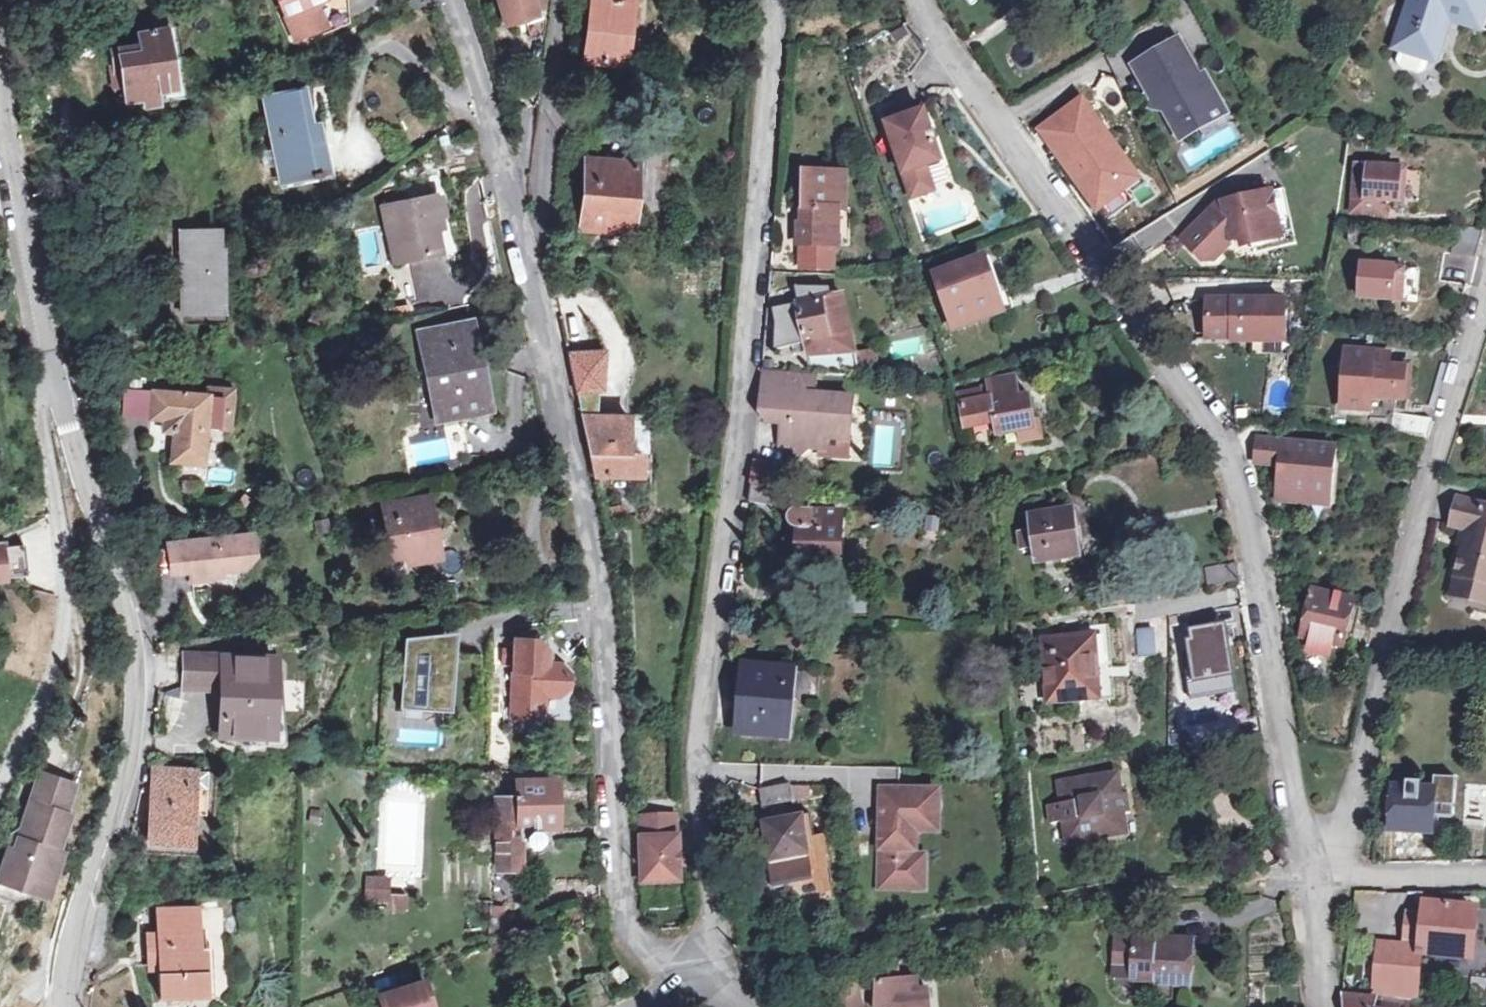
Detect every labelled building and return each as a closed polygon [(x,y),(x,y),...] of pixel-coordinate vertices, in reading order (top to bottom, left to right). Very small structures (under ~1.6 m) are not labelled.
[(294,46),(349,25),(347,0),(276,0),(294,46)] [(535,14),(531,0),(497,0),(504,23),(535,14)] [(623,64),(631,0),(593,0),(585,60),(623,64)] [(1435,60),(1449,19),(1480,29),(1485,12),(1485,0),(1412,0),(1396,47),(1435,60)] [(175,101),(165,29),(157,30),(156,23),(138,25),(139,33),(137,33),(140,53),(126,55),(125,48),(111,50),(114,67),(109,68),(111,86),(123,85),(125,103),(143,100),(143,106),(175,101)] [(1221,107),(1178,42),(1134,67),(1153,101),(1151,107),(1164,111),(1176,132),(1221,107)] [(328,176),(319,125),(309,127),(303,94),(265,101),(274,151),(262,153),(265,169),(276,167),(280,185),(328,176)] [(1133,173),(1082,102),(1053,122),(1070,146),(1058,155),(1092,202),(1133,173)] [(1221,107),(1176,132),(1182,142),(1226,116),(1221,107)] [(941,162),(925,112),(887,125),(911,199),(933,192),(926,167),(941,162)] [(580,227),(631,231),(637,165),(586,161),(580,227)] [(1408,169),(1357,164),(1352,211),(1388,215),(1389,200),(1404,201),(1408,169)] [(833,246),(838,246),(839,209),(846,209),(846,176),(804,175),(804,228),(800,227),(800,246),(804,247),(804,269),(833,271),(833,246)] [(441,192),(378,205),(390,267),(443,257),(439,235),(444,232),(442,221),(446,217),(441,192)] [(1222,210),(1217,215),(1213,210),(1180,243),(1200,264),(1211,262),(1231,241),(1248,239),(1249,247),(1273,242),(1271,224),(1277,223),(1273,193),(1223,203),(1222,210)] [(1364,242),(1365,231),(1349,230),(1348,240),(1364,242)] [(202,271),(220,272),(220,250),(215,250),(215,232),(184,232),(183,315),(201,315),(202,271)] [(955,329),(998,315),(994,299),(1001,296),(988,258),(936,276),(955,329)] [(1383,286),(1384,266),(1363,264),(1359,297),(1391,300),(1393,286),(1383,286)] [(1383,286),(1393,286),(1394,267),(1384,266),(1383,286)] [(202,271),(201,315),(220,314),(220,272),(202,271)] [(1009,294),(1001,296),(994,299),(998,315),(1014,310),(1009,294)] [(842,354),(854,354),(843,296),(831,298),(842,354)] [(842,354),(831,298),(799,304),(801,317),(797,318),(800,332),(804,331),(809,355),(828,355),(828,374),(856,375),(854,354),(842,354)] [(1205,340),(1283,341),(1284,304),(1206,303),(1205,340)] [(468,325),(424,334),(441,417),(485,409),(468,325)] [(604,352),(566,354),(575,392),(580,416),(596,417),(597,390),(600,390),(604,352)] [(1405,368),(1391,367),(1391,356),(1349,353),(1343,410),(1370,412),(1372,398),(1402,401),(1405,368)] [(864,376),(878,374),(875,356),(861,358),(864,376)] [(998,435),(1019,431),(1018,425),(1035,422),(1031,396),(1019,398),(1015,377),(988,381),(992,398),(982,400),(980,393),(961,397),(967,421),(969,427),(996,422),(998,435)] [(817,385),(762,380),(759,413),(775,415),(783,426),(782,447),(792,448),(798,457),(809,449),(824,451),(826,439),(850,441),(853,401),(816,397),(817,385)] [(182,394),(155,392),(152,417),(164,419),(163,427),(168,432),(176,432),(174,460),(203,462),(205,428),(230,430),(233,389),(209,387),(208,396),(194,395),(195,386),(183,385),(182,394)] [(155,392),(127,390),(124,415),(152,417),(155,392)] [(1431,420),(1393,415),(1391,434),(1426,438),(1431,420)] [(626,453),(627,417),(596,417),(580,416),(594,475),(640,478),(642,453),(626,453)] [(1018,425),(1019,431),(1037,428),(1035,422),(1018,425)] [(1329,449),(1259,442),(1257,459),(1282,462),(1278,503),(1296,505),(1297,493),(1331,497),(1334,466),(1327,465),(1329,449)] [(1329,449),(1327,465),(1334,466),(1336,450),(1329,449)] [(1004,483),(989,486),(993,498),(1007,494),(1004,483)] [(783,489),(779,488),(777,506),(792,508),(794,489),(783,489)] [(1297,493),(1296,505),(1329,508),(1331,497),(1297,493)] [(1480,583),(1485,584),(1485,506),(1458,499),(1451,527),(1466,531),(1450,596),(1474,602),(1480,583)] [(394,556),(409,553),(411,560),(435,555),(426,501),(386,508),(394,556)] [(822,556),(840,557),(842,512),(796,511),(793,512),(792,513),(789,516),(789,518),(788,520),(788,522),(789,524),(789,525),(791,528),(793,529),(795,530),(797,531),(800,531),(798,568),(821,569),(822,556)] [(1032,530),(1017,532),(1019,550),(1035,549),(1036,562),(1076,557),(1070,512),(1030,517),(1032,530)] [(254,533),(238,535),(240,553),(256,551),(254,533)] [(242,569),(240,553),(238,535),(168,543),(171,575),(190,572),(191,584),(206,583),(205,579),(223,577),(223,572),(242,569)] [(0,544),(0,575),(22,573),(19,542),(0,544)] [(1204,568),(1207,586),(1238,581),(1235,563),(1204,568)] [(1480,583),(1474,602),(1485,605),(1485,584),(1480,583)] [(1302,638),(1314,641),(1316,651),(1327,655),(1336,645),(1344,648),(1355,601),(1313,590),(1302,638)] [(867,611),(865,593),(847,595),(849,613),(867,611)] [(1225,624),(1184,627),(1188,695),(1229,692),(1225,624)] [(1048,703),(1113,697),(1107,625),(1078,627),(1078,636),(1042,639),(1048,703)] [(1152,628),(1134,629),(1136,654),(1154,653),(1152,628)] [(449,631),(403,639),(401,712),(442,712),(449,631)] [(536,639),(513,638),(512,716),(535,717),(544,708),(545,694),(558,695),(568,686),(568,672),(559,662),(545,662),(546,649),(536,639)] [(183,686),(223,688),(221,737),(271,739),(274,659),(184,655),(183,686)] [(743,730),(785,734),(791,672),(749,668),(743,730)] [(299,681),(278,682),(280,710),(301,709),(299,681)] [(190,743),(202,707),(173,698),(161,733),(190,743)] [(900,768),(877,767),(877,783),(899,784),(900,768)] [(171,815),(192,816),(195,771),(151,768),(147,828),(170,829),(171,815)] [(72,784),(43,774),(20,851),(14,849),(4,882),(25,888),(27,881),(52,888),(63,852),(58,851),(68,816),(63,815),(72,784)] [(1056,782),(1059,806),(1062,806),(1063,820),(1061,820),(1064,844),(1089,841),(1089,835),(1122,831),(1120,813),(1110,814),(1108,795),(1117,794),(1115,777),(1082,781),(1082,779),(1056,782)] [(519,798),(498,799),(499,826),(496,826),(497,870),(522,869),(521,841),(530,841),(530,843),(535,848),(541,848),(546,844),(546,836),(541,832),(540,831),(540,824),(553,823),(552,783),(520,784),(519,798)] [(790,801),(786,785),(756,790),(759,807),(790,801)] [(1435,789),(1394,786),(1391,830),(1432,833),(1435,789)] [(936,793),(883,792),(880,885),(911,886),(913,826),(935,826),(936,793)] [(1117,794),(1108,795),(1110,814),(1120,813),(1127,812),(1125,793),(1117,794)] [(1062,806),(1059,806),(1048,807),(1049,822),(1061,820),(1063,820),(1062,806)] [(323,812),(311,811),(309,823),(321,824),(323,812)] [(191,843),(192,816),(171,815),(170,829),(147,828),(146,840),(191,843)] [(675,817),(641,818),(642,884),(681,883),(679,838),(676,838),(675,817)] [(806,817),(762,824),(773,885),(810,879),(807,862),(825,859),(821,837),(810,839),(806,817)] [(386,903),(387,893),(387,882),(367,882),(367,903),(386,903)] [(387,893),(386,903),(386,910),(407,911),(408,894),(387,893)] [(1403,946),(1374,942),(1368,993),(1411,999),(1416,952),(1464,958),(1470,909),(1422,902),(1419,917),(1407,916),(1403,946)] [(503,907),(491,906),(490,937),(491,937),(502,933),(503,907)] [(158,934),(151,934),(152,965),(159,966),(160,992),(203,991),(202,953),(196,953),(195,909),(156,910),(158,934)] [(491,937),(490,937),(494,949),(512,942),(508,931),(502,933),(491,937)] [(1120,967),(1122,938),(1113,937),(1112,967),(1120,967)] [(1157,940),(1122,938),(1120,967),(1132,968),(1132,980),(1183,984),(1186,949),(1157,946),(1157,940)] [(618,965),(610,971),(610,972),(619,984),(627,978),(618,965)] [(607,999),(603,971),(584,975),(590,1005),(607,999)] [(925,988),(916,989),(915,978),(876,982),(879,1006),(926,1006),(925,988)] [(1465,1003),(1482,1005),(1484,981),(1468,978),(1465,1003)] [(422,980),(379,994),(383,1006),(430,1006),(422,980)] [(859,980),(837,982),(839,1006),(861,1006),(859,980)] [(1374,1006),(1374,996),(1342,993),(1343,1006),(1374,1006)]
